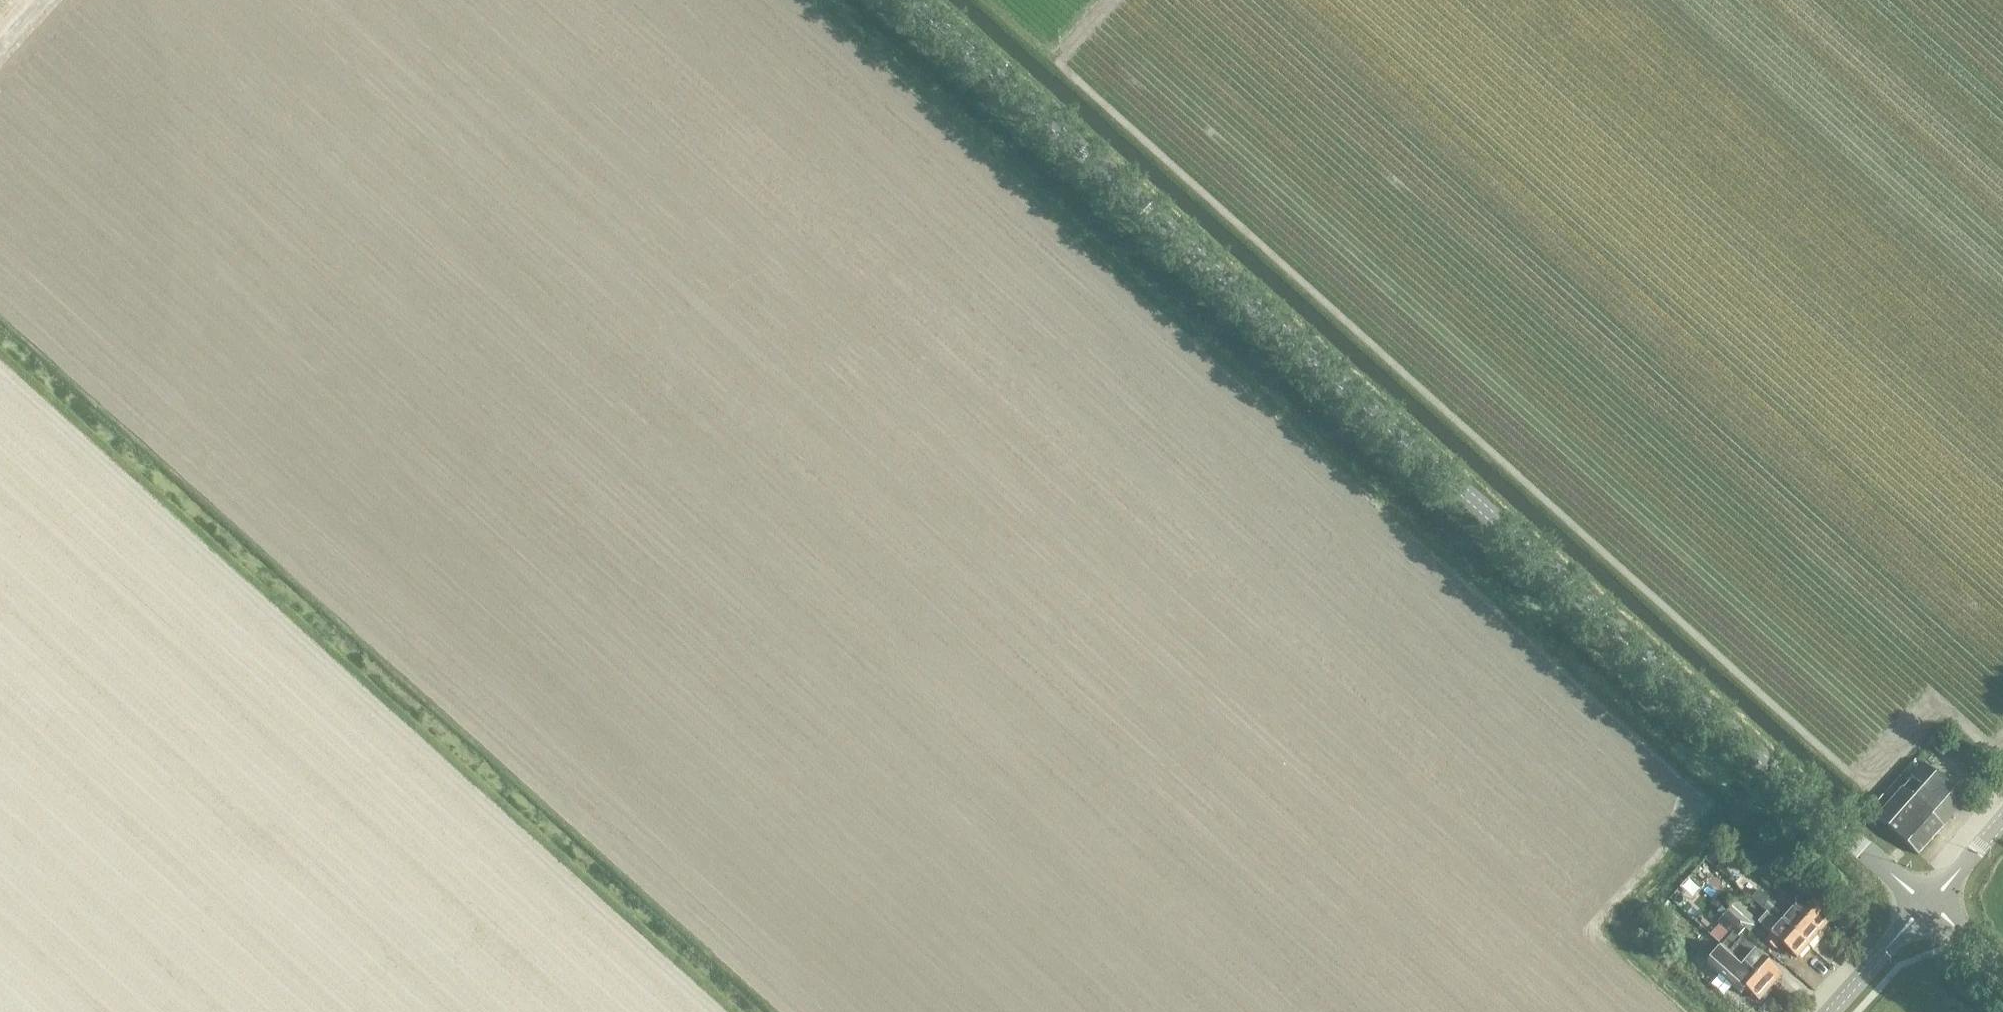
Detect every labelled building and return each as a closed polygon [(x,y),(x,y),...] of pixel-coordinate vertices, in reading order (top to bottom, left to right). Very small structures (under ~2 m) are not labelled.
[(1925,768),(1903,793),(1902,793),(1878,820),(1918,855),(1941,828),(1936,823),(1958,798),(1925,768)] [(1782,900),(1794,911),(1820,934),(1831,921),(1793,887),(1782,900)] [(1759,892),(1754,897),(1809,946),(1820,934),(1794,911),(1788,917),(1759,892)] [(1809,946),(1754,897),(1752,900),(1767,914),(1758,923),(1735,902),(1727,912),(1750,933),(1758,924),(1771,935),(1765,942),(1775,950),(1780,944),(1797,959),(1809,946)] [(1743,939),(1742,941),(1738,938),(1746,930),(1750,934),(1750,933),(1727,912),(1726,913),(1727,914),(1719,923),(1732,935),(1723,946),(1771,990),(1782,977),(1753,951),(1754,949),(1743,939)] [(1771,990),(1723,946),(1706,964),(1741,995),(1746,990),(1759,1002),(1771,990)]
